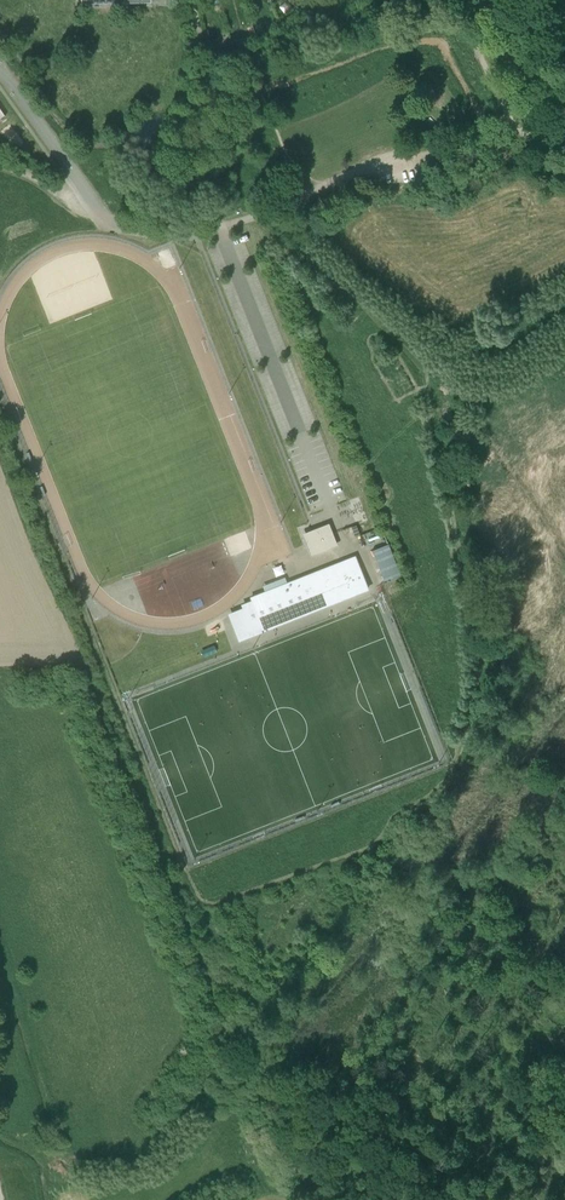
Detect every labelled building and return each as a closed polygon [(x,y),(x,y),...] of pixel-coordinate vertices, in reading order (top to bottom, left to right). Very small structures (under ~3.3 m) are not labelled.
[(563,8),(559,11),(556,9),(553,10),(551,14),(552,17),(555,19),(558,18),(560,20),(561,20),(562,21),(562,22),(564,26),(564,21),(561,16),(563,14),(562,14),(564,12),(564,13),(564,11),(563,8)] [(552,47),(562,58),(564,61),(564,56),(560,50),(562,48),(560,46),(564,42),(564,37),(552,47)] [(400,577),(388,544),(372,551),(385,583),(400,577)] [(355,557),(250,598),(252,602),(243,605),(245,608),(236,612),(244,633),(302,610),(301,608),(347,590),(350,596),(367,590),(355,557)]
